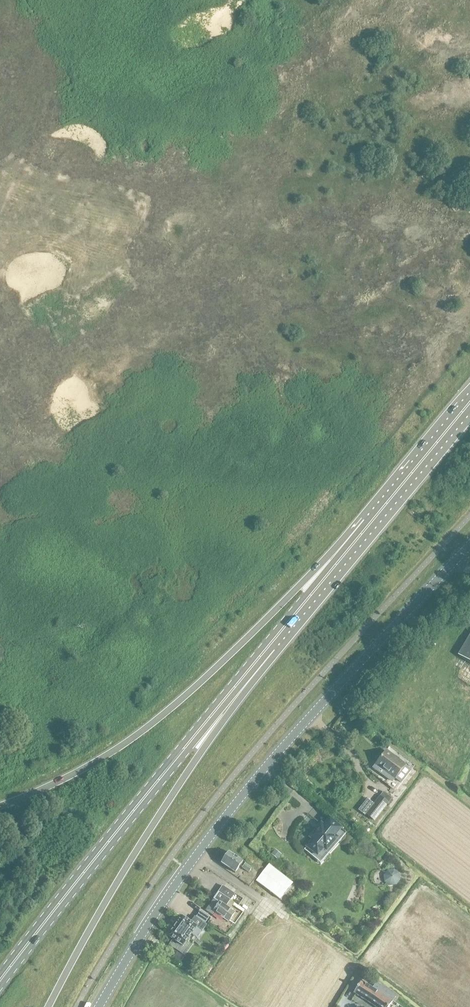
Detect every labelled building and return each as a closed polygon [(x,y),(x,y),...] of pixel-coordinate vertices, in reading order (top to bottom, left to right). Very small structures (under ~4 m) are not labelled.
[(457,655),(469,663),(469,634),(457,655)] [(385,752),(376,764),(387,772),(382,778),(396,789),(411,771),(385,752)] [(365,814),(374,821),(392,798),(383,791),(365,814)] [(336,835),(341,829),(330,819),(323,826),(321,824),(310,837),(312,839),(306,846),(317,856),(323,848),(326,851),(337,839),(338,837),(336,835)] [(275,849),(271,854),(277,859),(281,854),(275,849)] [(221,863),(235,873),(240,866),(249,873),(252,868),(229,852),(225,857),(224,856),(221,861),(222,862),(221,863)] [(268,865),(256,881),(280,900),(287,890),(293,883),(268,865)] [(384,883),(399,884),(400,869),(385,868),(384,883)] [(219,903),(213,911),(229,922),(235,912),(231,909),(230,910),(226,907),(234,894),(223,886),(218,892),(219,892),(216,896),(213,899),(219,903)] [(168,936),(183,947),(197,927),(202,931),(206,925),(195,917),(191,922),(182,916),(168,936)] [(354,992),(373,1005),(376,1006),(389,1006),(392,1003),(389,1001),(393,995),(380,986),(377,991),(361,981),(354,992)]
